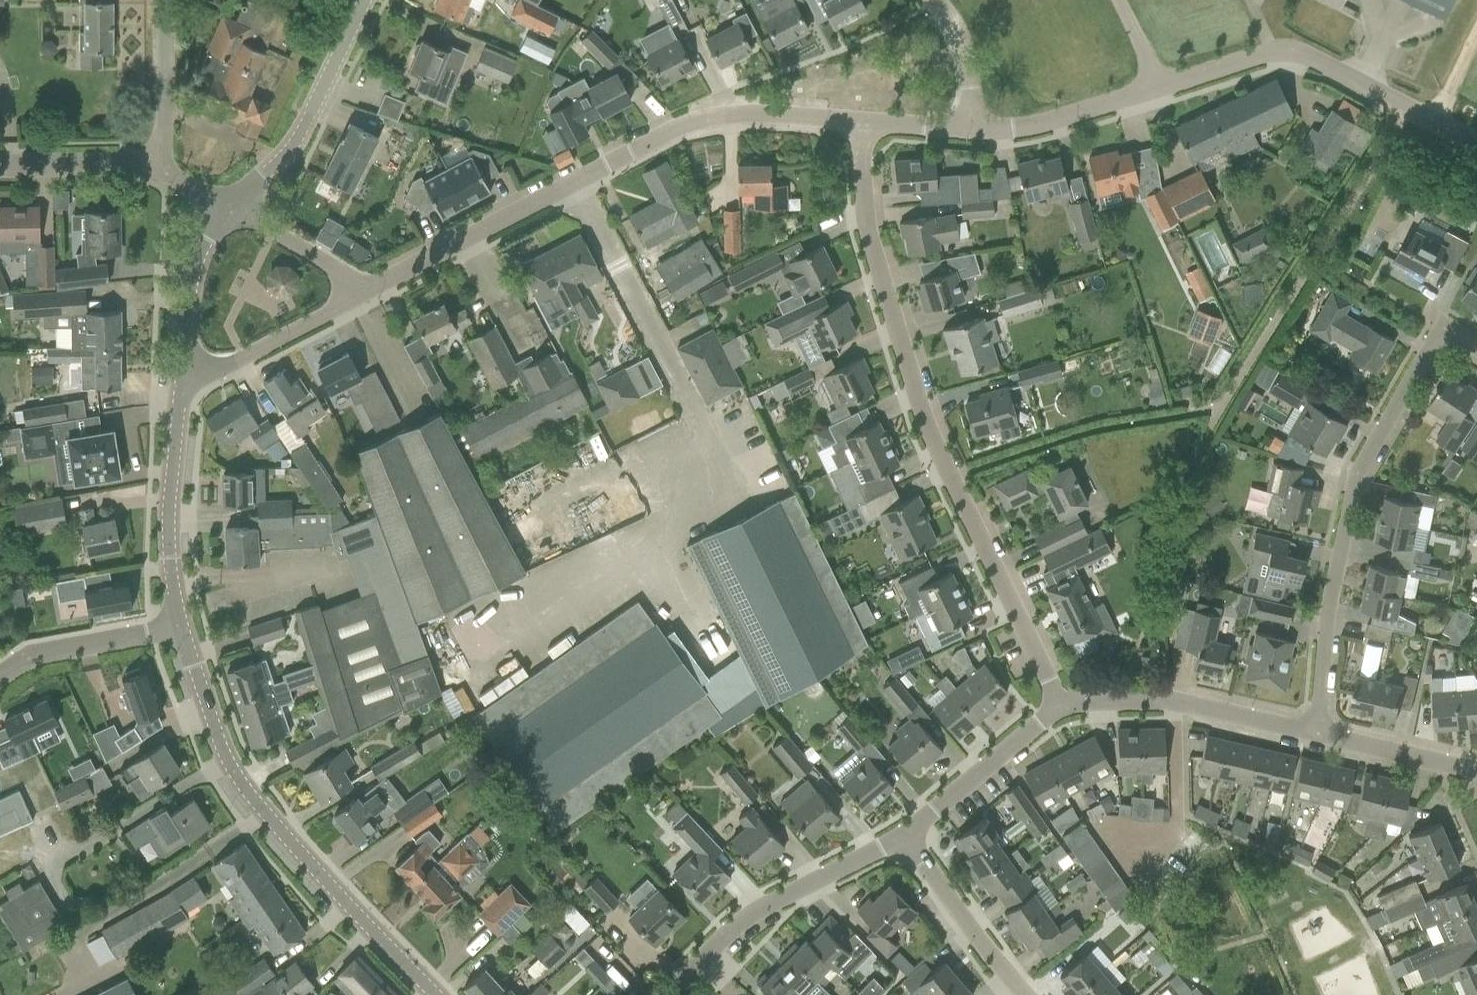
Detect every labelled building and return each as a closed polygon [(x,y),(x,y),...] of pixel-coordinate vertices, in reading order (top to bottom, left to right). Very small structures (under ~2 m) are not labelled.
[(84,4),(84,33),(79,33),(79,47),(79,67),(81,67),(81,65),(99,65),(99,51),(112,51),(112,3),(105,3),(105,0),(78,0),(78,4),(84,4)] [(236,130),(253,137),(289,56),(283,53),(297,22),(249,0),(240,0),(241,1),(242,6),(235,21),(223,16),(198,72),(211,78),(199,103),(240,121),(236,130)] [(453,16),(467,22),(476,0),(438,0),(435,9),(453,16)] [(502,9),(538,27),(547,9),(528,0),(507,0),(502,9)] [(671,0),(643,0),(649,11),(659,6),(670,26),(682,20),(671,0)] [(757,6),(777,45),(808,30),(794,4),(801,1),(801,0),(769,0),(757,6)] [(818,22),(830,16),(835,26),(865,11),(860,0),(806,0),(818,22)] [(1410,1),(1445,19),(1454,0),(1407,0),(1410,1)] [(735,24),(707,39),(721,66),(751,50),(745,39),(757,33),(746,12),(732,19),(735,24)] [(567,21),(556,16),(552,25),(562,30),(567,21)] [(648,56),(662,83),(692,67),(671,27),(654,36),(660,50),(648,56)] [(581,40),(608,67),(618,57),(592,30),(581,40)] [(421,74),(414,90),(429,96),(436,80),(453,87),(467,52),(449,45),(447,51),(422,40),(420,44),(416,45),(413,52),(416,55),(410,70),(421,74)] [(475,68),(508,82),(516,63),(483,49),(475,68)] [(589,89),(577,95),(589,120),(601,114),(602,115),(630,100),(617,73),(588,88),(589,89)] [(1174,127),(1191,161),(1226,145),(1232,158),(1258,145),(1252,132),(1292,113),(1276,78),(1174,127)] [(577,95),(571,83),(557,91),(558,92),(548,97),(546,103),(551,113),(550,113),(566,144),(569,143),(571,146),(583,140),(581,137),(588,133),(583,123),(589,120),(577,95)] [(397,119),(405,100),(384,92),(377,111),(397,119)] [(1309,150),(1329,163),(1354,123),(1333,109),(1319,132),(1309,150)] [(322,177),(351,191),(378,138),(349,123),(343,135),(342,134),(340,138),(341,139),(322,177)] [(485,181),(499,173),(488,154),(472,149),(467,151),(470,157),(447,169),(466,204),(490,191),(485,181)] [(569,151),(553,158),(558,168),(573,161),(569,151)] [(1108,153),(1089,157),(1094,177),(1098,194),(1123,188),(1124,194),(1138,191),(1139,198),(1145,197),(1160,189),(1156,168),(1155,162),(1154,156),(1131,162),(1129,152),(1109,157),(1108,153)] [(1016,164),(1026,201),(1068,190),(1064,176),(1059,156),(1036,163),(1035,159),(1016,164)] [(934,158),(894,161),(896,191),(923,189),(924,203),(921,204),(921,205),(961,202),(961,201),(991,199),(990,188),(976,189),(975,178),(974,178),(936,181),(934,158)] [(636,230),(638,234),(639,233),(647,248),(696,222),(665,162),(644,173),(660,204),(651,208),(650,206),(630,217),(637,229),(636,230)] [(738,192),(754,191),(755,209),(787,208),(786,186),(770,186),(769,165),(738,165),(738,185),(738,192)] [(1164,184),(1179,213),(1216,194),(1201,165),(1164,184)] [(466,204),(447,169),(423,182),(421,176),(412,181),(403,200),(416,205),(421,214),(435,207),(441,218),(466,204)] [(1160,189),(1145,197),(1160,228),(1175,220),(1160,189)] [(1453,194),(1450,201),(1461,207),(1465,200),(1453,194)] [(991,199),(961,201),(961,202),(962,217),(994,214),(992,199),(991,199)] [(1087,199),(1069,203),(1079,241),(1097,237),(1087,199)] [(1467,210),(1476,215),(1476,202),(1472,199),(1467,210)] [(26,251),(25,243),(38,243),(38,208),(23,208),(23,210),(0,210),(0,251),(26,251)] [(724,211),(725,253),(739,252),(738,211),(724,211)] [(55,269),(57,289),(107,284),(105,264),(92,265),(90,253),(119,252),(119,250),(115,251),(115,232),(118,231),(118,213),(86,213),(86,240),(81,240),(81,253),(76,253),(77,267),(55,269)] [(899,223),(901,231),(904,230),(908,254),(939,248),(938,243),(954,240),(952,229),(957,228),(955,215),(934,219),(933,217),(899,223)] [(1294,227),(1289,234),(1298,240),(1302,232),(1294,227)] [(1231,244),(1240,262),(1242,261),(1243,264),(1274,250),(1263,228),(1231,244)] [(1394,261),(1425,277),(1431,265),(1435,267),(1438,269),(1440,269),(1442,268),(1443,267),(1444,266),(1454,271),(1463,253),(1469,241),(1447,230),(1442,242),(1435,239),(1417,229),(1408,247),(1403,244),(1394,261)] [(320,230),(314,240),(330,249),(331,250),(337,240),(320,230)] [(337,240),(331,250),(344,258),(354,241),(340,234),(337,240)] [(602,280),(598,270),(599,270),(598,268),(580,234),(546,252),(572,303),(582,298),(574,282),(581,279),(585,288),(602,280)] [(681,273),(667,282),(678,300),(714,278),(723,272),(710,252),(701,237),(671,256),(681,273)] [(355,241),(347,255),(360,262),(368,249),(355,241)] [(795,276),(785,281),(792,297),(800,293),(804,291),(819,283),(836,275),(822,246),(804,255),(788,263),(795,276)] [(38,247),(38,287),(53,285),(53,247),(38,247)] [(736,290),(784,267),(776,251),(728,275),(736,290)] [(572,303),(546,252),(520,265),(539,303),(554,295),(561,309),(572,303)] [(920,281),(921,287),(917,288),(925,311),(965,298),(959,280),(981,273),(975,253),(942,259),(946,273),(920,281)] [(266,290),(293,297),(299,269),(272,263),(266,290)] [(1184,273),(1198,302),(1212,295),(1199,266),(1184,273)] [(1471,284),(1462,297),(1476,307),(1476,266),(1467,281),(1471,284)] [(1003,285),(1006,297),(1025,291),(1021,279),(1003,285)] [(706,304),(720,296),(714,284),(700,291),(706,304)] [(1025,291),(1006,297),(1001,299),(1006,315),(1054,301),(1048,284),(1025,291)] [(1366,327),(1343,314),(1350,302),(1332,291),(1310,329),(1328,340),(1332,333),(1361,349),(1354,360),(1375,372),(1393,341),(1367,325),(1366,327)] [(68,292),(12,296),(14,317),(43,315),(43,329),(56,328),(56,347),(71,347),(87,347),(87,348),(120,348),(120,312),(100,312),(86,312),(70,313),(68,292)] [(784,313),(764,323),(775,346),(809,329),(812,335),(819,350),(825,347),(837,341),(842,338),(843,340),(852,336),(851,334),(855,332),(844,309),(849,306),(846,301),(830,308),(812,317),(805,303),(784,313)] [(414,319),(427,344),(470,322),(464,310),(450,317),(443,304),(414,319)] [(1192,335),(1211,343),(1220,319),(1201,311),(1192,335)] [(997,363),(990,341),(998,339),(992,318),(986,320),(984,316),(942,329),(949,349),(953,348),(961,374),(997,363)] [(580,338),(587,342),(594,329),(584,323),(580,338)] [(559,360),(555,353),(551,355),(550,354),(532,363),(530,359),(515,367),(494,326),(468,340),(493,388),(516,377),(525,395),(463,427),(481,460),(587,405),(570,372),(566,374),(559,360)] [(732,366),(720,344),(712,329),(677,348),(707,404),(742,385),(732,366)] [(738,336),(720,344),(732,366),(751,358),(745,344),(742,346),(738,336)] [(549,341),(555,353),(559,360),(567,356),(557,337),(549,341)] [(56,347),(47,348),(48,362),(96,361),(96,372),(86,372),(82,376),(82,384),(86,388),(96,388),(101,388),(121,388),(120,348),(87,348),(87,347),(71,347),(56,347)] [(331,357),(318,364),(319,367),(318,368),(330,393),(345,386),(354,404),(369,397),(359,379),(360,378),(347,353),(333,361),(331,357)] [(413,362),(425,387),(440,379),(427,355),(413,362)] [(873,390),(865,373),(869,371),(863,357),(858,359),(822,377),(827,388),(836,408),(873,390)] [(1018,371),(1022,385),(1042,380),(1042,382),(1062,376),(1057,359),(1018,371)] [(625,368),(597,383),(604,397),(632,382),(625,368)] [(284,369),(263,382),(275,402),(285,418),(272,426),(281,439),(290,453),(328,510),(337,504),(343,500),(305,443),(301,437),(310,431),(306,425),(326,413),(322,406),(310,388),(307,390),(305,388),(299,378),(292,382),(284,369)] [(770,387),(776,399),(800,388),(801,388),(815,381),(809,369),(770,387)] [(1270,386),(1268,390),(1294,406),(1305,387),(1279,371),(1270,386)] [(1436,440),(1455,452),(1475,421),(1464,414),(1476,394),(1476,389),(1469,383),(1468,385),(1449,373),(1438,390),(1439,391),(1431,403),(1444,411),(1441,416),(1448,421),(1436,440)] [(632,382),(604,397),(611,411),(639,397),(632,382)] [(1179,387),(1182,397),(1192,395),(1189,384),(1179,387)] [(1245,388),(1236,403),(1244,408),(1252,394),(1260,398),(1262,395),(1247,386),(1245,388)] [(384,389),(369,397),(385,427),(400,419),(384,389)] [(990,398),(965,405),(974,435),(989,431),(988,427),(997,425),(998,428),(1001,438),(1019,433),(1016,423),(1015,420),(1007,389),(989,394),(990,398)] [(1162,389),(1151,392),(1154,403),(1166,400),(1162,389)] [(756,393),(748,396),(755,409),(762,405),(756,393)] [(260,452),(281,439),(272,426),(268,419),(259,425),(240,397),(205,420),(225,449),(249,434),(260,452)] [(1308,414),(1294,438),(1324,455),(1337,434),(1340,436),(1347,425),(1307,401),(1301,410),(1308,414)] [(67,420),(64,402),(22,409),(25,427),(67,420)] [(831,454),(837,466),(892,441),(886,429),(883,431),(878,421),(859,430),(852,415),(858,412),(857,411),(814,432),(821,446),(831,442),(836,452),(831,454)] [(362,470),(378,514),(379,514),(414,621),(415,621),(527,571),(515,548),(507,530),(497,514),(496,515),(483,492),(484,491),(440,413),(353,452),(362,470)] [(111,431),(77,436),(74,419),(67,420),(25,427),(20,427),(25,458),(60,452),(61,459),(71,457),(75,481),(74,481),(75,483),(120,476),(120,474),(119,474),(117,458),(116,448),(115,448),(113,432),(113,430),(111,431)] [(1468,440),(1461,450),(1476,460),(1476,426),(1468,440)] [(1274,435),(1267,448),(1276,453),(1283,440),(1274,435)] [(887,489),(880,473),(899,464),(894,454),(897,453),(892,441),(837,466),(838,467),(830,471),(847,509),(856,505),(856,504),(887,489)] [(1297,484),(1301,469),(1273,462),(1267,490),(1268,490),(1263,513),(1305,523),(1311,500),(1316,501),(1319,489),(1297,484)] [(1448,463),(1443,470),(1454,477),(1458,470),(1448,463)] [(1035,541),(1042,556),(1086,534),(1079,520),(1073,509),(1086,503),(1077,483),(1078,482),(1076,478),(1074,479),(1069,467),(1033,484),(1026,470),(995,485),(1006,509),(1046,490),(1058,514),(1059,514),(1065,527),(1035,541)] [(258,505),(259,515),(291,513),(290,500),(264,501),(264,486),(266,486),(265,472),(224,473),(224,505),(258,505)] [(922,512),(925,511),(918,495),(897,505),(890,490),(894,488),(893,486),(887,489),(856,504),(856,505),(847,509),(823,521),(832,539),(879,516),(899,558),(936,541),(922,512)] [(1385,496),(1381,519),(1416,526),(1415,527),(1430,530),(1437,495),(1403,488),(1400,500),(1385,496)] [(686,545),(765,707),(867,644),(794,492),(686,545)] [(14,508),(20,534),(66,525),(61,498),(14,508)] [(82,527),(88,553),(120,546),(114,519),(94,523),(91,509),(80,511),(83,527),(82,527)] [(338,521),(330,521),(331,529),(332,532),(351,525),(341,509),(338,511),(338,521)] [(324,540),(332,540),(333,540),(332,532),(331,529),(330,521),(330,512),(291,513),(259,515),(247,516),(248,527),(225,529),(228,565),(259,563),(257,543),(263,542),(264,548),(324,546),(324,540)] [(333,540),(332,540),(335,550),(338,559),(359,552),(374,593),(319,613),(317,605),(294,611),(324,707),(331,729),(336,745),(403,712),(403,711),(441,692),(415,621),(414,621),(379,514),(378,514),(351,525),(332,532),(333,540)] [(1416,526),(1381,519),(1376,541),(1411,549),(1415,527),(1416,526)] [(1086,534),(1042,556),(1050,571),(1043,574),(1048,583),(1054,580),(1056,584),(1076,574),(1077,575),(1078,575),(1075,568),(1111,551),(1100,528),(1093,531),(1086,534)] [(1249,557),(1267,561),(1263,576),(1245,576),(1241,591),(1276,599),(1281,596),(1285,583),(1298,586),(1305,559),(1285,554),(1288,541),(1255,533),(1249,557)] [(1416,549),(1413,561),(1422,563),(1425,551),(1416,549)] [(1425,551),(1422,563),(1429,565),(1431,552),(1425,551)] [(1422,563),(1413,561),(1410,576),(1435,581),(1438,567),(1429,565),(1422,563)] [(1371,565),(1366,588),(1401,595),(1406,572),(1371,565)] [(928,610),(965,593),(959,581),(956,582),(951,573),(932,582),(926,569),(898,582),(908,603),(904,604),(911,618),(915,616),(928,610)] [(1054,580),(1048,583),(1049,587),(1046,589),(1061,619),(1056,620),(1067,643),(1072,641),(1079,657),(1082,660),(1085,662),(1089,663),(1093,662),(1096,659),(1098,656),(1098,652),(1097,649),(1094,641),(1115,631),(1096,591),(1086,595),(1077,575),(1076,574),(1056,584),(1054,580)] [(84,576),(55,581),(58,602),(86,598),(89,615),(101,613),(102,617),(120,614),(119,609),(132,607),(127,581),(86,589),(84,576)] [(1170,599),(1181,601),(1185,580),(1175,577),(1173,584),(1171,591),(1170,599)] [(21,587),(9,589),(14,605),(24,603),(21,587)] [(1373,612),(1371,624),(1393,629),(1393,630),(1414,635),(1416,623),(1397,614),(1401,595),(1366,588),(1362,610),(1373,612)] [(953,624),(972,615),(967,605),(970,604),(965,593),(928,610),(915,616),(931,651),(959,637),(953,624)] [(1247,613),(1272,619),(1291,624),(1295,607),(1251,596),(1247,613)] [(470,716),(555,831),(720,714),(637,599),(470,716)] [(1195,610),(1186,648),(1197,651),(1193,669),(1222,676),(1229,645),(1215,641),(1221,617),(1195,610)] [(286,633),(280,617),(248,628),(253,644),(286,633)] [(1393,629),(1371,624),(1367,623),(1364,635),(1390,641),(1393,630),(1393,629)] [(1448,641),(1459,644),(1464,634),(1453,631),(1448,641)] [(1256,684),(1285,690),(1291,664),(1287,664),(1293,641),(1273,636),(1255,632),(1249,659),(1244,679),(1256,681),(1256,684)] [(918,644),(904,651),(911,664),(925,658),(918,644)] [(1154,655),(1141,656),(1143,672),(1155,671),(1154,655)] [(227,672),(239,706),(289,690),(290,690),(286,678),(267,685),(259,661),(227,672)] [(963,670),(969,677),(992,702),(1007,690),(984,664),(976,670),(971,664),(963,670)] [(128,677),(122,679),(126,691),(122,693),(128,710),(132,708),(137,720),(161,711),(146,670),(140,672),(139,668),(126,673),(128,677)] [(908,670),(898,678),(906,687),(916,679),(908,670)] [(1457,690),(1460,727),(1476,726),(1476,678),(1474,673),(1456,675),(1457,690)] [(1381,681),(1373,715),(1396,720),(1399,706),(1411,709),(1418,677),(1406,674),(1403,686),(1381,681)] [(945,675),(938,681),(974,724),(995,706),(992,702),(969,677),(956,688),(945,675)] [(1350,709),(1373,715),(1381,681),(1358,675),(1350,709)] [(1460,727),(1457,690),(1443,691),(1442,676),(1432,677),(1433,692),(1434,709),(1436,729),(1460,727)] [(883,687),(905,714),(917,703),(895,677),(883,687)] [(974,724),(938,681),(935,683),(946,696),(932,708),(958,738),(974,724)] [(289,690),(239,706),(252,746),(284,736),(284,735),(290,733),(286,721),(280,723),(274,707),(293,700),(289,690)] [(0,741),(0,763),(2,768),(40,750),(33,735),(57,724),(46,700),(29,708),(28,707),(27,708),(28,709),(24,711),(24,709),(22,710),(23,711),(4,720),(12,736),(0,741)] [(331,729),(324,707),(311,714),(316,723),(308,727),(314,737),(331,729)] [(837,727),(857,751),(860,748),(868,741),(848,717),(837,727)] [(888,745),(910,772),(922,762),(925,766),(943,751),(917,721),(914,723),(910,718),(895,731),(899,736),(888,745)] [(134,726),(114,739),(122,752),(142,739),(134,726)] [(314,737),(285,752),(293,766),(322,752),(335,745),(335,746),(336,745),(331,729),(314,737)] [(716,736),(721,744),(731,738),(726,730),(716,736)] [(1141,777),(1140,730),(1117,731),(1118,771),(1133,770),(1133,777),(1141,777)] [(1165,770),(1164,750),(1164,730),(1140,730),(1141,777),(1142,783),(1152,783),(1151,771),(1165,770)] [(772,747),(798,777),(812,766),(810,764),(801,753),(786,735),(772,747)] [(1095,737),(1071,750),(1088,782),(1112,769),(1095,737)] [(1198,770),(1216,774),(1224,741),(1206,737),(1198,770)] [(370,765),(378,781),(420,755),(412,741),(370,765)] [(1216,774),(1234,778),(1242,745),(1224,741),(1216,774)] [(146,754),(118,772),(126,783),(128,781),(141,773),(150,787),(179,768),(163,744),(163,743),(146,754)] [(1234,778),(1252,782),(1259,749),(1242,745),(1234,778)] [(809,747),(801,753),(810,764),(818,757),(809,747)] [(860,748),(857,751),(832,772),(865,811),(893,787),(868,756),(860,748)] [(305,773),(321,801),(350,783),(341,768),(352,762),(344,749),(305,773)] [(1252,782),(1270,786),(1277,754),(1259,749),(1252,782)] [(1071,750),(1048,763),(1065,794),(1088,782),(1071,750)] [(1277,754),(1270,786),(1287,790),(1295,758),(1277,754)] [(90,758),(79,763),(84,774),(95,769),(90,758)] [(1293,793),(1319,799),(1327,765),(1301,759),(1293,793)] [(15,798),(49,787),(41,760),(7,772),(15,798)] [(720,774),(745,804),(758,794),(732,763),(720,774)] [(1065,794),(1048,763),(1024,775),(1041,807),(1065,794)] [(1327,765),(1319,799),(1345,806),(1353,771),(1327,765)] [(1364,836),(1372,837),(1386,779),(1364,774),(1355,814),(1368,817),(1364,836)] [(82,776),(52,791),(62,811),(91,795),(82,776)] [(1386,779),(1372,837),(1384,840),(1386,831),(1395,834),(1399,832),(1410,784),(1386,779)] [(804,798),(788,812),(811,839),(838,816),(808,780),(797,789),(804,798)] [(1017,821),(1020,819),(1035,808),(1029,800),(1018,784),(1006,792),(1016,806),(1010,810),(1017,821)] [(392,811),(402,825),(432,803),(423,789),(392,811)] [(371,814),(386,803),(376,791),(361,802),(357,797),(334,815),(337,818),(335,819),(335,822),(340,830),(343,830),(345,828),(355,842),(378,824),(371,814)] [(124,833),(134,849),(159,833),(166,844),(182,833),(187,840),(209,825),(192,798),(170,813),(166,806),(124,833)] [(675,822),(672,825),(696,851),(673,873),(700,902),(718,885),(720,887),(730,878),(711,858),(721,848),(677,801),(666,812),(675,822)] [(432,803),(402,825),(410,836),(440,815),(432,803)] [(1118,815),(1129,816),(1130,804),(1119,803),(1118,815)] [(1193,814),(1204,819),(1208,809),(1197,804),(1193,814)] [(25,824),(17,806),(0,814),(0,835),(25,824)] [(1151,819),(1162,820),(1163,808),(1152,806),(1151,819)] [(731,840),(754,867),(771,853),(774,855),(784,847),(751,807),(738,818),(746,827),(731,840)] [(1035,808),(1020,819),(1033,838),(1047,827),(1035,808)] [(1208,809),(1204,819),(1215,824),(1219,814),(1208,809)] [(960,842),(969,854),(993,837),(994,838),(1002,832),(989,814),(953,840),(956,845),(960,842)] [(1052,822),(1059,831),(1066,826),(1061,818),(1052,822)] [(1229,830),(1237,834),(1243,821),(1235,818),(1229,830)] [(1243,821),(1237,834),(1245,837),(1250,824),(1243,821)] [(1409,835),(1418,858),(1453,843),(1449,833),(1445,835),(1439,822),(1409,835)] [(1064,841),(1072,852),(1092,838),(1084,827),(1064,841)] [(395,867),(412,885),(426,873),(425,872),(437,861),(429,852),(440,842),(428,829),(422,832),(414,840),(419,845),(395,867)] [(426,873),(412,885),(427,901),(423,904),(435,917),(460,894),(451,885),(477,861),(471,854),(481,845),(469,831),(467,833),(466,832),(448,850),(437,861),(425,872),(426,873)] [(1262,845),(1274,847),(1277,837),(1265,834),(1262,845)] [(971,874),(974,878),(1006,855),(994,838),(993,837),(969,854),(965,857),(975,871),(971,874)] [(1072,852),(1079,861),(1099,848),(1092,838),(1072,852)] [(229,899),(243,919),(274,897),(266,886),(270,883),(271,884),(244,843),(213,864),(234,895),(229,899)] [(1283,854),(1295,859),(1300,848),(1288,843),(1283,854)] [(1453,843),(1418,858),(1428,879),(1458,866),(1453,853),(1457,851),(1453,843)] [(1079,861),(1086,871),(1106,857),(1099,848),(1079,861)] [(1300,848),(1295,859),(1307,864),(1312,853),(1300,848)] [(1370,867),(1376,873),(1392,858),(1386,852),(1370,867)] [(995,891),(1001,899),(1029,880),(1022,869),(1018,872),(1006,855),(974,878),(977,883),(981,880),(991,894),(995,891)] [(1086,871),(1100,890),(1120,877),(1106,857),(1086,871)] [(1312,871),(1328,880),(1334,870),(1317,861),(1312,871)] [(1065,883),(1071,892),(1087,881),(1081,873),(1065,883)] [(1335,883),(1346,888),(1351,878),(1340,873),(1335,883)] [(169,892),(100,931),(116,960),(188,921),(185,914),(206,901),(192,877),(169,892)] [(619,901),(596,877),(583,889),(606,913),(619,901)] [(1100,890),(1105,898),(1107,900),(1127,886),(1120,877),(1100,890)] [(1010,929),(1012,933),(1045,910),(1032,892),(1036,890),(1029,880),(1001,899),(1008,909),(1004,912),(1014,926),(1010,929)] [(1379,896),(1385,909),(1422,893),(1416,880),(1379,896)] [(0,905),(0,915),(17,943),(21,951),(64,926),(38,881),(22,890),(18,884),(4,893),(8,900),(0,905)] [(479,913),(499,933),(530,902),(510,882),(479,913)] [(1446,919),(1476,905),(1476,897),(1476,894),(1471,896),(1466,883),(1425,901),(1422,893),(1385,909),(1390,921),(1414,911),(1422,928),(1435,922),(1445,918),(1446,919)] [(905,926),(918,914),(889,885),(866,908),(863,904),(857,910),(875,927),(867,936),(887,956),(896,946),(886,936),(901,922),(905,926)] [(1107,900),(1111,906),(1115,911),(1125,904),(1134,897),(1127,886),(1107,900)] [(661,931),(680,913),(658,890),(629,917),(655,945),(665,936),(661,931)] [(274,897),(243,919),(248,927),(254,923),(274,953),(305,932),(278,893),(277,893),(278,894),(274,897)] [(1096,905),(1103,914),(1111,906),(1107,900),(1105,898),(1096,905)] [(1045,910),(1012,933),(1016,938),(1020,935),(1030,948),(1037,943),(1047,957),(1083,932),(1072,918),(1057,928),(1050,917),(1062,909),(1056,902),(1045,910)] [(1111,906),(1103,914),(1097,918),(1109,932),(1114,928),(1110,923),(1119,915),(1126,923),(1135,916),(1125,904),(1115,911),(1111,906)] [(1446,919),(1445,918),(1435,922),(1443,940),(1445,944),(1467,935),(1476,930),(1476,905),(1446,919)] [(567,922),(579,932),(589,920),(577,910),(567,922)] [(859,963),(872,950),(854,932),(850,936),(829,916),(817,928),(820,932),(809,943),(830,964),(845,978),(850,972),(843,966),(852,957),(859,963)] [(215,918),(212,922),(213,926),(216,929),(221,928),(223,925),(223,920),(219,918),(215,918)] [(510,923),(502,930),(511,939),(519,932),(510,923)] [(530,952),(546,969),(567,952),(550,935),(530,952)] [(822,973),(830,964),(809,943),(806,939),(794,951),(790,948),(786,952),(822,987),(822,986),(829,979),(822,973)] [(1443,940),(1401,959),(1403,964),(1407,975),(1416,971),(1415,969),(1441,957),(1449,953),(1445,944),(1443,940)] [(1140,948),(1148,958),(1157,950),(1149,941),(1140,948)] [(1415,969),(1416,971),(1422,983),(1436,977),(1456,968),(1468,994),(1476,994),(1476,941),(1468,945),(1449,953),(1441,957),(1415,969)] [(17,943),(9,948),(14,956),(21,951),(17,943)] [(584,948),(576,956),(586,968),(595,960),(584,948)] [(1157,950),(1148,958),(1156,967),(1165,959),(1157,950)] [(822,986),(822,987),(786,952),(783,955),(786,959),(775,971),(799,994),(832,994),(822,986)] [(1066,994),(1072,994),(1100,970),(1086,954),(1060,976),(1071,989),(1065,994),(1066,994)] [(352,994),(398,994),(358,955),(335,978),(352,994)] [(274,972),(264,958),(231,981),(234,985),(241,994),(245,994),(255,989),(253,987),(274,972)] [(604,967),(621,985),(627,980),(610,961),(604,967)] [(962,975),(958,970),(955,973),(944,961),(933,971),(925,962),(902,982),(910,991),(906,994),(939,994),(962,975)] [(312,984),(295,962),(253,994),(297,994),(312,984)] [(471,994),(504,994),(508,991),(486,967),(464,987),(471,994)] [(1115,987),(1100,970),(1072,994),(1105,994),(1115,987)] [(775,971),(764,982),(760,978),(756,983),(768,994),(799,994),(775,971)] [(939,994),(973,994),(962,982),(966,979),(962,975),(939,994)] [(610,977),(602,985),(611,994),(619,987),(610,977)] [(885,989),(874,977),(859,992),(862,994),(879,994),(885,989)] [(94,994),(135,994),(127,978),(94,994)] [(1183,981),(1174,988),(1180,994),(1185,994),(1191,989),(1183,981)] [(549,992),(541,983),(529,994),(528,993),(526,994),(546,994),(549,992)] [(234,985),(217,994),(211,985),(198,992),(200,994),(241,994),(234,985)] [(1196,986),(1191,990),(1191,989),(1185,994),(1204,994),(1196,986)] [(1105,994),(1122,994),(1115,987),(1105,994)]
